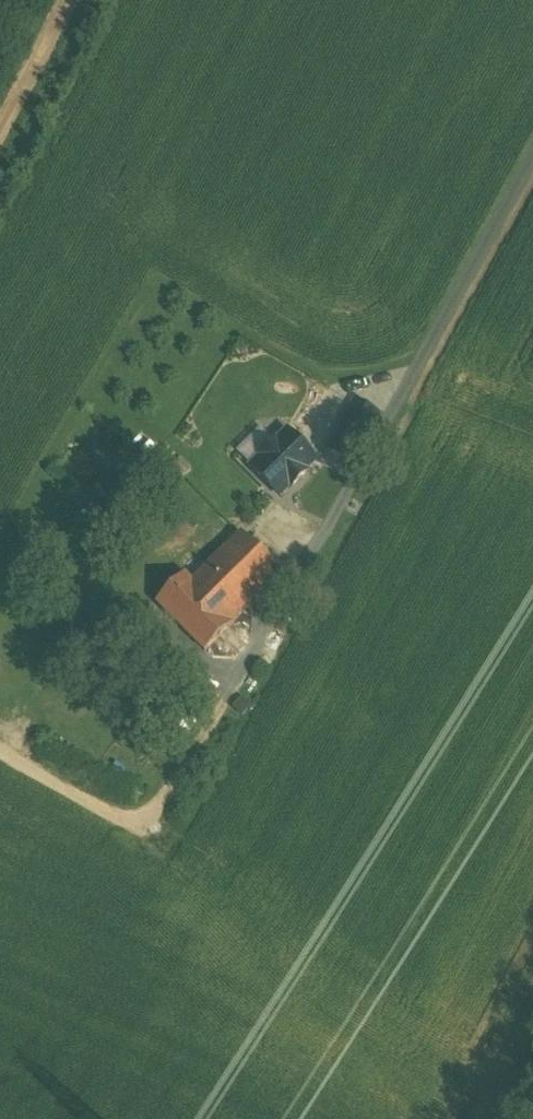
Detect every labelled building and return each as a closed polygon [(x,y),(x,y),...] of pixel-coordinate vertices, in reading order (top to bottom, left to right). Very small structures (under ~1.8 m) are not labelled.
[(356,403),(330,450),(350,462),(377,414),(356,403)] [(274,441),(259,456),(262,458),(250,469),(278,497),(289,486),(291,488),(306,474),(303,472),(314,461),(287,433),(276,444),(274,441)] [(241,534),(192,582),(233,624),(281,576),(241,534)] [(192,582),(184,575),(155,604),(204,653),(233,624),(192,582)]
